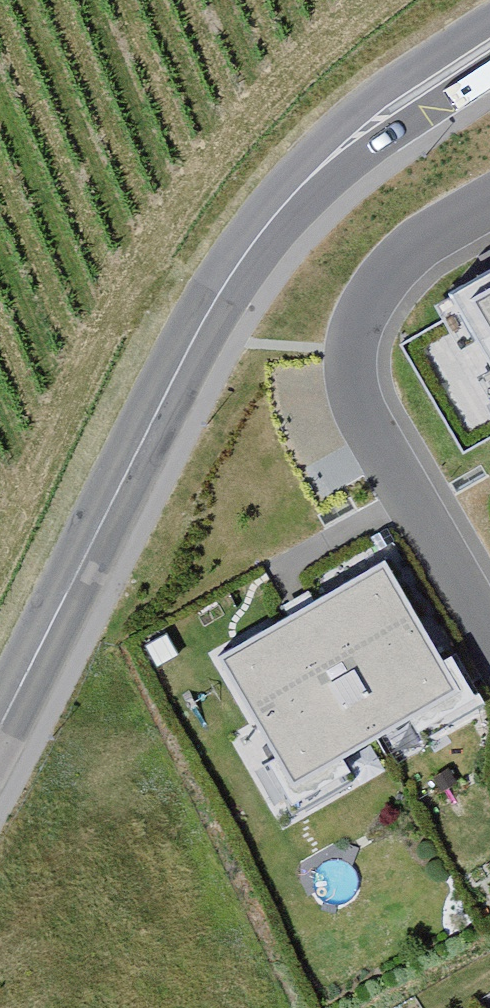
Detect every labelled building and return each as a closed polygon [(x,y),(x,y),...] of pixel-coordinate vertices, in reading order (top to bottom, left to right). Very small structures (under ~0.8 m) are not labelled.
[(433,284),(481,369),(489,365),(489,252),(433,284)] [(276,588),(183,634),(257,781),(423,697),(350,551),(276,588)]
